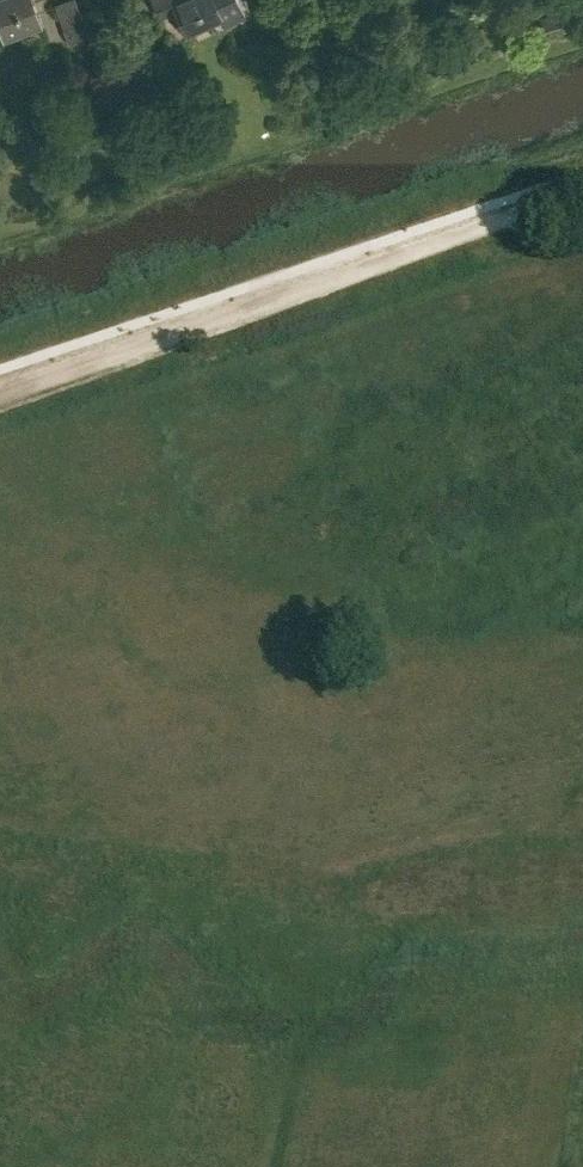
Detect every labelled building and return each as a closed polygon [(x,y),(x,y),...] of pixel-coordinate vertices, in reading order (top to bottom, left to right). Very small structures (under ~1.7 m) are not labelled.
[(29,0),(0,0),(0,38),(38,24),(29,0)] [(86,10),(74,14),(69,0),(61,0),(48,5),(62,44),(94,33),(86,10)] [(156,14),(172,7),(182,30),(220,13),(224,21),(243,13),(237,0),(150,0),(156,14)]
